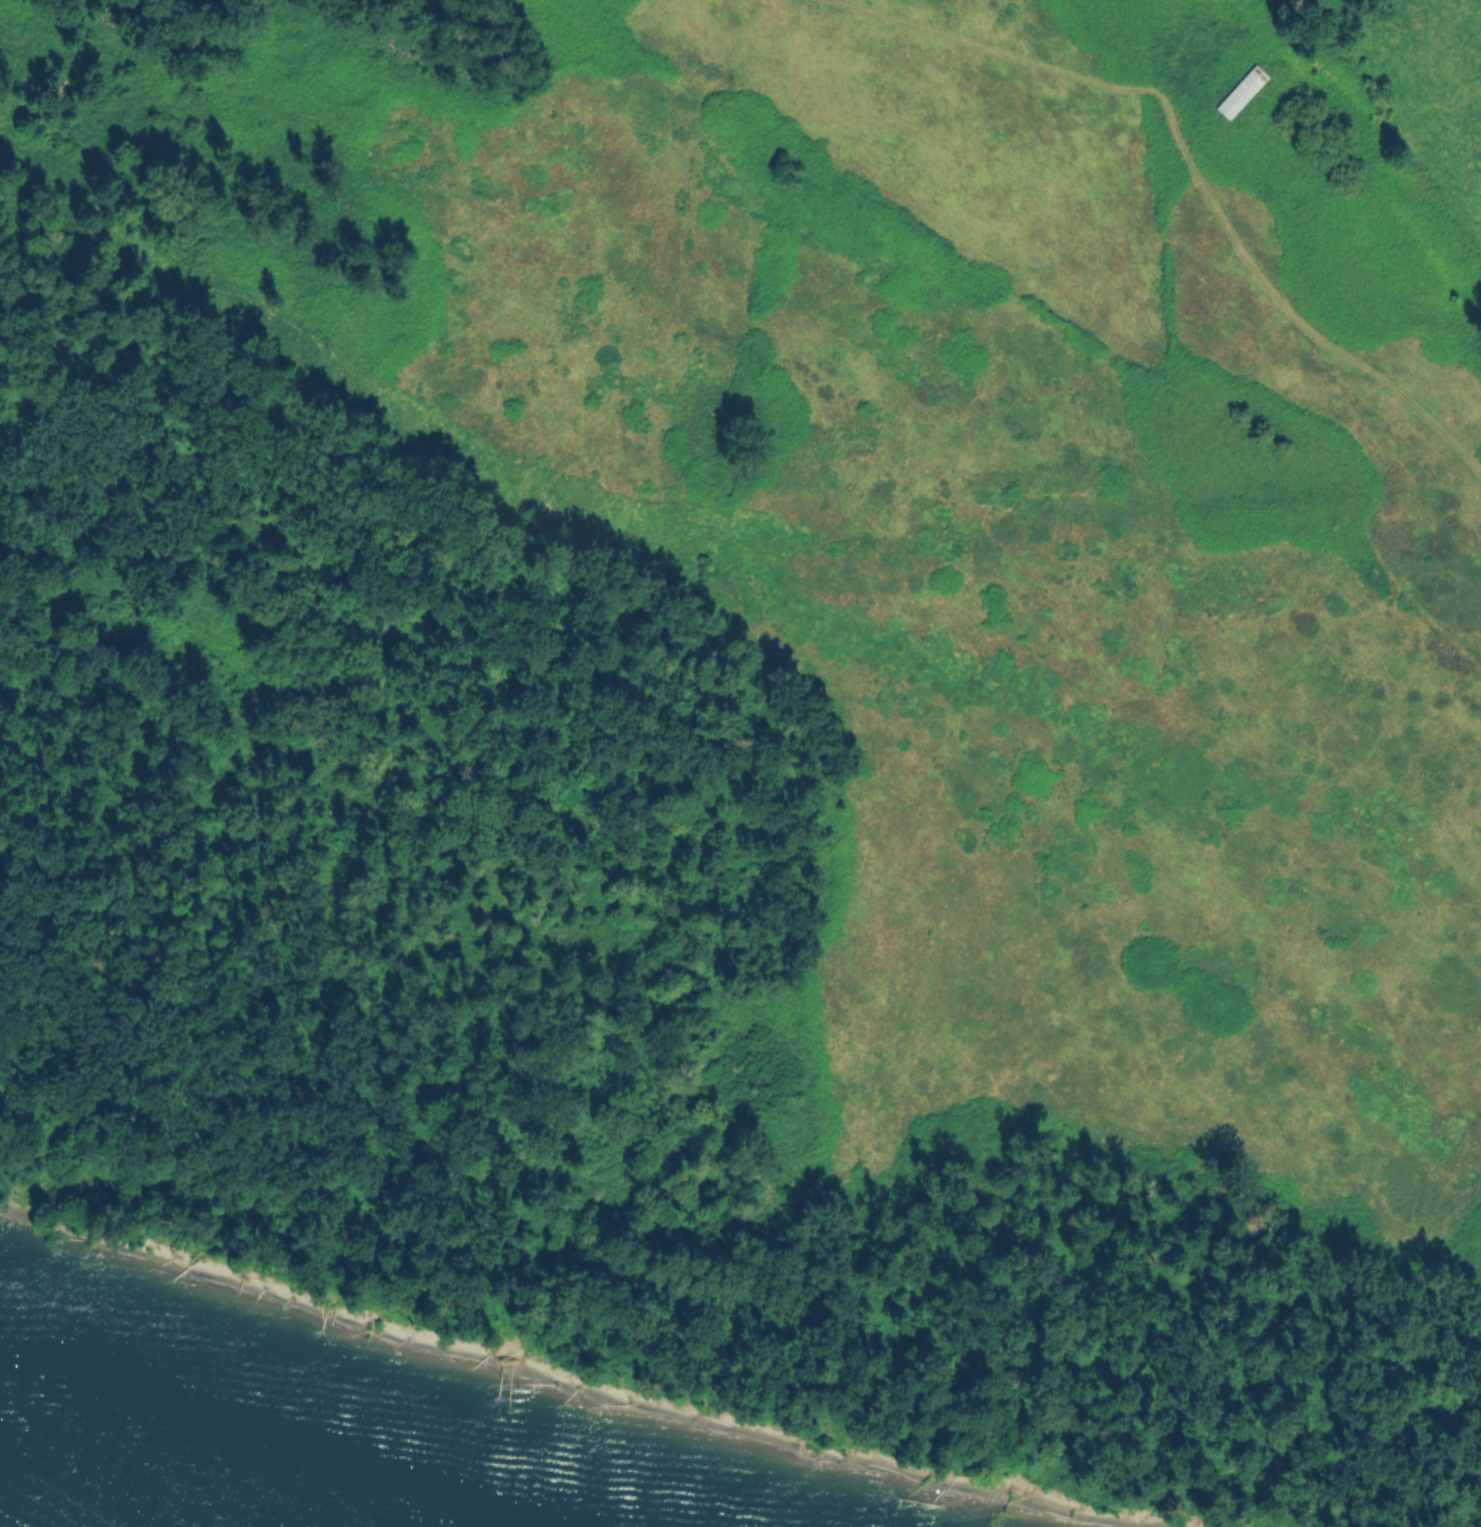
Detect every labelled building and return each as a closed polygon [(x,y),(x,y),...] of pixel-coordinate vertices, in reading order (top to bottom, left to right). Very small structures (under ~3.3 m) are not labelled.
[(1228,118),(1215,107),(1253,63),(1267,75),(1228,118)]
